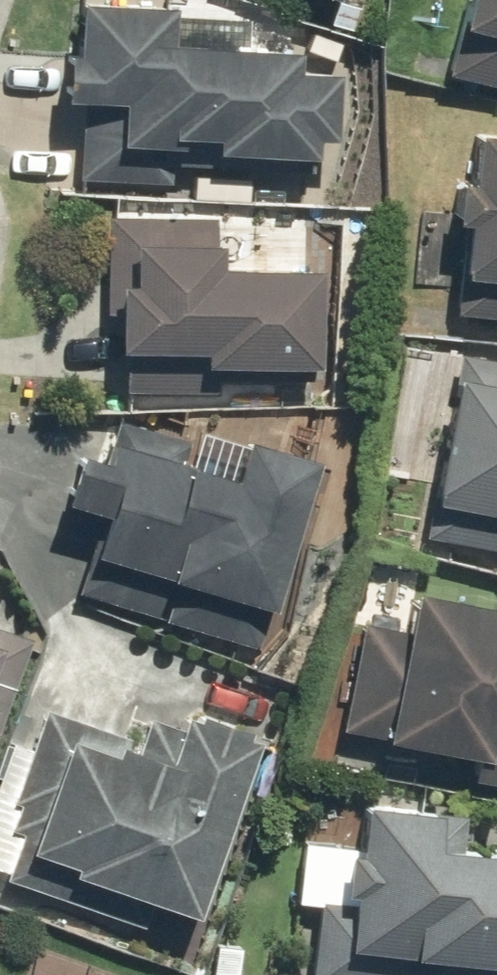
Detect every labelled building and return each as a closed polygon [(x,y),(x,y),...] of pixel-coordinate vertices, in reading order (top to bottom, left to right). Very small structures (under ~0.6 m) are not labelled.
[(87,45),(75,44),(73,93),(86,93),(82,178),(176,181),(177,154),(329,159),(330,131),(344,132),(346,65),(308,64),(309,39),(181,34),(182,0),(89,0),(87,45)] [(454,69),(496,80),(496,0),(472,0),(454,69)] [(458,309),(496,312),(496,124),(475,122),(458,309)] [(219,214),(112,211),(109,310),(128,310),(126,384),(230,387),(231,361),(327,363),(329,263),(233,260),(234,236),(218,236),(219,214)] [(431,532),(496,544),(496,357),(466,351),(431,532)] [(108,507),(82,590),(263,644),(321,453),(256,434),(245,472),(189,456),(195,437),(124,416),(114,451),(93,445),(76,497),(108,507)] [(346,723),(479,749),(475,774),(496,778),(496,598),(426,584),(417,629),(366,619),(346,723)] [(35,638),(0,626),(0,736),(35,638)] [(26,831),(10,873),(192,941),(272,730),(195,701),(187,722),(156,710),(146,736),(51,701),(15,797),(23,800),(13,826),(26,831)] [(318,974),(496,974),(496,845),(469,842),(474,806),(376,794),(370,846),(358,844),(353,885),(365,886),(363,901),(327,897),(318,974)]
